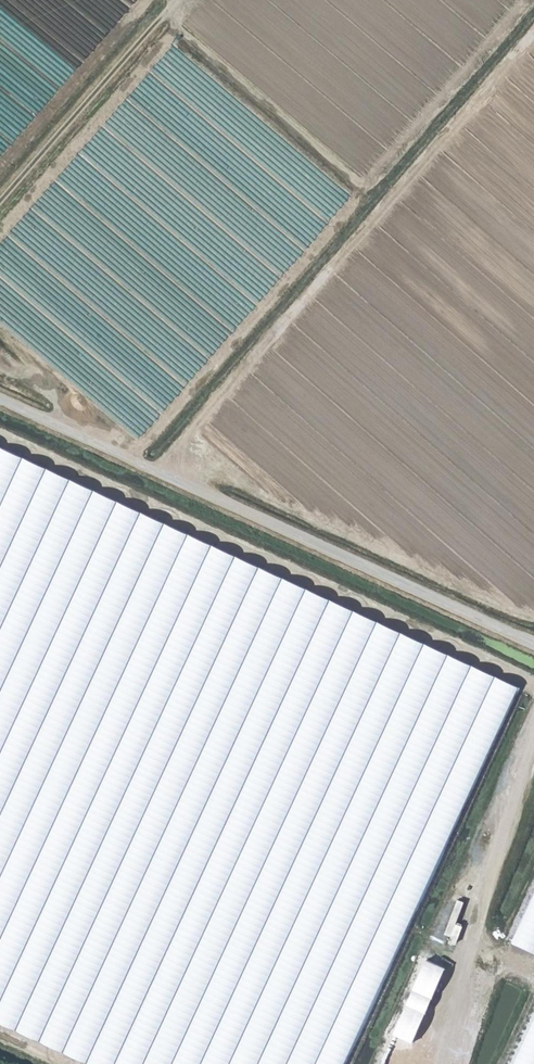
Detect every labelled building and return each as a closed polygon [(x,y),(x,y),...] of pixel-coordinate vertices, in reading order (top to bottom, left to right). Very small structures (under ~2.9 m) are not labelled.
[(0,448),(0,1021),(93,1063),(354,1063),(527,689),(0,448)] [(510,945),(533,956),(533,892),(510,945)] [(454,921),(448,932),(460,938),(465,926),(454,921)]
